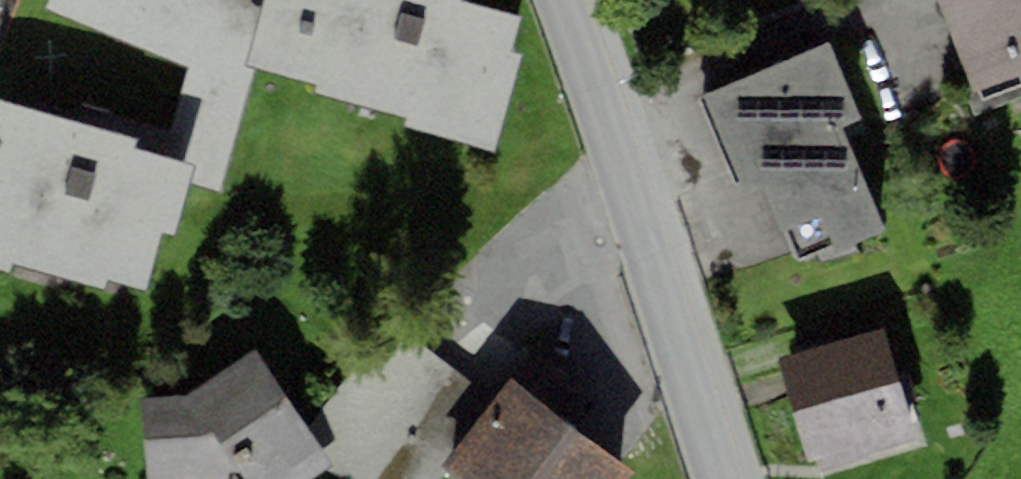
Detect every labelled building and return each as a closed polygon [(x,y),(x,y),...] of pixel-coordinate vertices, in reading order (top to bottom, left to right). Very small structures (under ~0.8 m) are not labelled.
[(44,6),(187,65),(158,156),(194,167),(189,184),(218,192),(256,68),(247,65),(265,0),(46,0),(44,6)] [(247,65),(256,68),(317,84),(315,92),(408,117),(405,128),(493,152),(519,55),(512,53),(521,18),(462,2),(462,0),(265,0),(247,65)] [(972,94),(1020,75),(1020,0),(935,0),(972,94)] [(882,222),(847,139),(842,127),(861,119),(829,42),(704,95),(736,172),(741,183),(763,174),(798,258),(831,244),(835,253),(886,232),(882,222)] [(0,99),(0,272),(10,275),(14,262),(105,288),(108,278),(145,289),(162,232),(174,235),(189,184),(194,167),(158,156),(135,150),(138,139),(0,99)] [(884,327),(776,358),(804,456),(912,425),(884,327)] [(255,350),(189,393),(144,399),(149,478),(229,478),(228,476),(241,474),(245,478),(314,478),(332,467),(255,350)] [(441,466),(457,478),(631,478),(635,474),(510,378),(441,466)]
